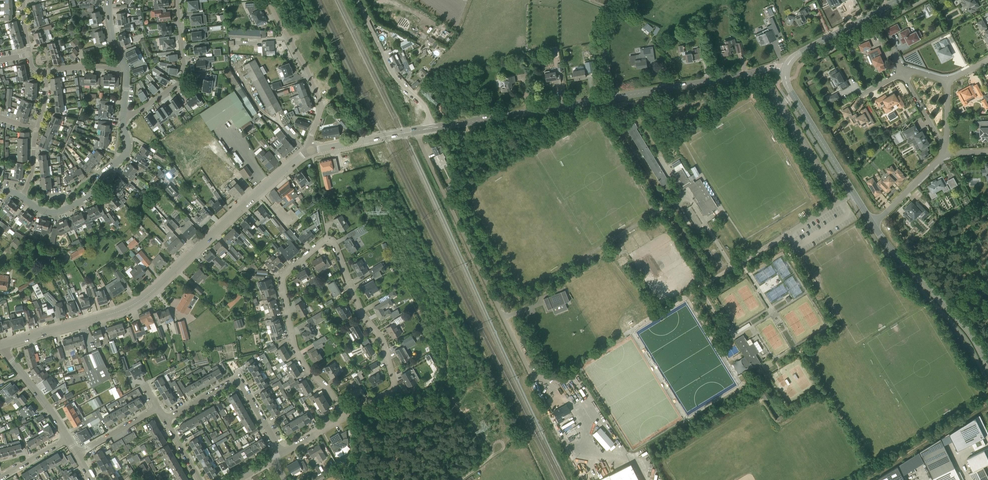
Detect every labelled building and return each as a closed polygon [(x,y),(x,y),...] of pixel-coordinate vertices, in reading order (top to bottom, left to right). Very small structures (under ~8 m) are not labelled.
[(86,1),(84,1),(82,4),(79,4),(79,8),(87,8),(93,8),(93,5),(90,5),(90,4),(90,2),(99,5),(100,2),(101,3),(102,0),(101,0),(86,0),(86,1)] [(155,3),(154,3),(154,10),(164,8),(164,6),(169,6),(168,0),(155,0),(155,3)] [(188,2),(189,3),(189,10),(194,10),(194,11),(194,10),(197,10),(197,9),(198,9),(198,7),(199,6),(199,2),(207,1),(207,0),(196,0),(196,1),(189,1),(188,2)] [(971,12),(975,10),(975,9),(976,8),(978,8),(978,7),(979,7),(979,6),(979,5),(978,3),(977,3),(977,2),(976,3),(974,0),(961,0),(961,2),(960,2),(963,7),(966,5),(970,13),(971,12)] [(33,11),(41,8),(42,8),(41,5),(45,4),(44,2),(32,5),(34,10),(33,11)] [(255,3),(245,3),(246,8),(247,8),(250,14),(252,13),(258,26),(267,21),(261,9),(258,10),(256,7),(255,7),(255,3)] [(930,14),(934,12),(930,3),(925,5),(930,14)] [(786,22),(787,22),(787,23),(787,24),(788,24),(788,25),(789,25),(790,25),(790,24),(791,24),(791,23),(792,24),(793,20),(798,21),(800,25),(807,21),(804,15),(809,13),(807,8),(797,13),(799,16),(797,17),(795,18),(795,17),(788,15),(786,22)] [(127,18),(127,12),(126,9),(120,10),(120,13),(117,13),(118,19),(127,18)] [(161,9),(151,11),(151,17),(160,16),(160,21),(171,20),(170,12),(161,13),(161,9)] [(191,21),(192,25),(207,23),(206,15),(205,15),(204,12),(197,12),(198,16),(191,17),(191,18),(190,18),(190,21),(191,21)] [(46,13),(35,16),(36,21),(44,19),(43,16),(47,15),(46,13)] [(93,18),(89,19),(90,25),(91,24),(92,28),(98,26),(98,23),(102,22),(101,19),(102,19),(102,16),(93,18)] [(401,19),(398,22),(409,27),(410,23),(408,20),(404,18),(401,19)] [(767,29),(755,34),(758,41),(760,40),(762,45),(766,43),(765,42),(772,39),(771,37),(774,36),(774,35),(779,33),(772,18),(769,19),(771,25),(766,27),(767,29)] [(981,31),(984,29),(985,31),(984,31),(985,35),(983,36),(985,39),(987,44),(987,43),(987,29),(986,28),(987,27),(983,20),(982,20),(983,20),(977,23),(981,31)] [(158,24),(159,29),(161,29),(162,35),(172,33),(171,26),(166,26),(166,23),(158,24)] [(647,23),(643,27),(649,33),(653,28),(647,23)] [(34,37),(34,39),(48,35),(46,30),(48,29),(49,30),(52,29),(51,25),(38,29),(39,32),(34,33),(35,36),(34,37)] [(897,25),(888,30),(890,35),(900,30),(897,25)] [(198,40),(202,40),(202,39),(202,32),(207,32),(207,26),(194,28),(195,32),(192,32),(192,36),(192,39),(193,39),(193,40),(198,40)] [(96,37),(105,35),(104,33),(103,33),(102,30),(100,30),(100,27),(92,29),(93,31),(90,32),(92,38),(96,37)] [(228,29),(228,37),(261,39),(261,37),(266,37),(266,31),(228,29)] [(907,41),(908,42),(909,45),(919,39),(918,37),(921,35),(919,32),(916,33),(916,32),(911,35),(908,29),(901,33),(903,38),(901,40),(903,43),(907,41)] [(120,40),(127,38),(131,36),(130,33),(126,35),(125,32),(118,35),(120,40)] [(396,36),(404,41),(403,42),(404,44),(401,46),(403,50),(414,44),(408,39),(397,33),(392,36),(394,38),(396,36)] [(35,41),(36,41),(37,44),(39,43),(40,46),(46,44),(46,43),(50,42),(48,35),(34,39),(35,41)] [(105,38),(105,35),(96,37),(97,43),(95,43),(96,46),(102,45),(102,42),(105,41),(104,38),(105,38)] [(166,37),(159,37),(160,45),(164,45),(165,49),(174,48),(173,39),(167,40),(166,37)] [(120,40),(122,46),(125,45),(126,48),(132,46),(131,43),(129,43),(127,38),(120,40)] [(720,52),(721,56),(731,54),(730,51),(733,50),(732,46),(734,45),(735,48),(736,53),(743,51),(742,47),(741,43),(737,43),(735,43),(734,39),(724,41),(725,44),(723,45),(724,51),(723,51),(720,52)] [(50,49),(58,46),(61,45),(60,40),(52,42),(47,44),(48,46),(49,46),(50,49)] [(952,56),(949,50),(950,49),(945,40),(940,42),(943,49),(938,51),(941,57),(940,58),(942,62),(947,60),(946,59),(952,56)] [(203,54),(203,53),(207,52),(206,46),(208,46),(207,41),(201,42),(201,45),(197,46),(197,47),(194,47),(194,54),(198,53),(198,55),(203,54)] [(266,41),(262,42),(262,47),(262,51),(266,51),(267,56),(270,55),(275,55),(275,50),(274,50),(274,45),(275,45),(274,41),(269,41),(266,41)] [(869,41),(859,45),(861,50),(862,52),(868,49),(869,52),(867,53),(872,64),(874,63),(876,67),(877,67),(879,72),(885,69),(883,64),(884,63),(883,60),(884,60),(883,56),(879,48),(871,51),(870,48),(872,48),(869,41)] [(58,46),(50,49),(51,52),(50,52),(50,54),(60,51),(63,50),(61,45),(58,46)] [(691,53),(686,54),(685,54),(683,45),(678,46),(679,52),(682,52),(683,59),(686,59),(687,62),(693,61),(693,60),(704,58),(704,57),(701,58),(700,52),(696,53),(692,54),(691,53)] [(126,53),(126,54),(126,55),(128,59),(138,54),(135,49),(137,48),(136,46),(126,49),(127,49),(128,52),(127,53),(126,53)] [(635,56),(630,57),(631,64),(636,64),(636,67),(640,67),(640,68),(646,67),(645,59),(645,56),(653,54),(652,47),(647,48),(640,49),(640,55),(639,55),(640,59),(636,60),(635,56)] [(402,49),(398,51),(397,48),(392,51),(394,54),(392,55),(391,54),(389,55),(390,56),(389,57),(389,56),(392,62),(405,56),(404,55),(403,56),(401,53),(403,52),(402,49)] [(174,51),(158,53),(158,56),(166,55),(167,60),(170,60),(170,61),(178,60),(177,55),(177,54),(174,54),(174,51)] [(138,54),(128,59),(130,63),(131,64),(131,65),(131,64),(132,64),(134,63),(135,66),(134,66),(143,62),(142,59),(140,60),(138,54)] [(206,70),(206,69),(205,63),(215,62),(214,56),(199,58),(199,61),(196,61),(197,65),(196,65),(196,69),(197,69),(197,70),(202,69),(202,70),(206,70)] [(394,67),(406,61),(407,61),(405,56),(392,62),(394,67)] [(53,59),(54,62),(53,62),(54,65),(59,63),(60,66),(65,65),(65,63),(63,62),(61,57),(53,59)] [(284,113),(255,60),(244,66),(271,115),(279,111),(281,114),(284,113)] [(16,65),(17,71),(26,69),(25,66),(26,66),(25,61),(18,62),(19,65),(16,65)] [(133,69),(133,70),(133,71),(135,75),(145,72),(143,66),(147,65),(146,61),(143,62),(134,66),(135,66),(136,68),(134,69),(133,69)] [(406,61),(394,67),(397,72),(401,70),(401,72),(404,71),(404,69),(410,66),(407,61),(406,61)] [(160,62),(159,65),(167,67),(166,71),(169,72),(169,73),(177,75),(178,70),(178,69),(178,68),(175,68),(176,65),(160,62)] [(289,63),(285,65),(285,64),(282,65),(282,66),(281,66),(281,67),(278,68),(279,71),(283,71),(284,75),(281,77),(283,81),(292,78),(290,75),(293,74),(292,71),(291,67),(290,67),(289,63)] [(155,67),(153,70),(159,75),(157,79),(160,80),(159,81),(166,85),(168,82),(168,81),(169,80),(167,79),(168,76),(155,67)] [(849,86),(846,81),(844,81),(839,72),(838,73),(836,69),(829,73),(833,80),(834,80),(837,86),(839,85),(842,90),(849,86)] [(585,78),(584,72),(584,70),(573,71),(574,80),(585,78)] [(561,82),(560,75),(556,76),(555,72),(549,73),(549,71),(544,72),(545,76),(546,81),(554,80),(554,83),(561,82)] [(90,85),(91,73),(88,73),(88,74),(85,74),(85,77),(79,77),(80,85),(85,85),(90,85)] [(93,73),(91,73),(90,85),(96,85),(96,84),(99,84),(99,78),(96,78),(96,75),(93,74),(93,73)] [(149,73),(146,75),(151,81),(147,84),(149,87),(148,88),(154,94),(157,91),(158,90),(156,87),(159,85),(149,73)] [(110,74),(107,74),(107,75),(104,75),(104,78),(101,78),(101,84),(104,84),(104,86),(109,86),(110,74)] [(112,74),(110,74),(109,86),(115,87),(115,86),(118,86),(118,85),(119,79),(116,78),(116,75),(112,75),(112,74)] [(202,91),(211,92),(213,81),(216,81),(216,75),(211,74),(210,80),(204,79),(202,91)] [(503,81),(500,81),(501,87),(501,92),(510,91),(509,87),(512,87),(511,83),(515,82),(515,77),(514,76),(505,77),(506,80),(503,81)] [(52,90),(54,90),(62,89),(63,89),(61,77),(50,78),(52,90)] [(25,87),(37,88),(37,85),(38,85),(39,80),(32,79),(28,80),(27,80),(27,82),(25,82),(25,87)] [(142,88),(137,91),(139,93),(138,94),(142,101),(146,99),(147,98),(146,95),(149,94),(141,80),(138,82),(142,88)] [(295,92),(298,91),(306,88),(304,82),(304,81),(292,85),(295,92)] [(417,81),(411,86),(413,89),(419,83),(417,81)] [(970,85),(957,92),(964,105),(967,104),(967,102),(976,97),(975,94),(977,93),(980,97),(983,95),(977,84),(974,86),(973,84),(970,86),(970,85)] [(293,97),(289,98),(290,100),(294,99),(294,100),(309,95),(306,88),(298,91),(299,94),(293,97)] [(252,118),(245,108),(242,104),(243,103),(234,91),(200,113),(211,130),(231,117),(238,128),(252,118)] [(837,93),(828,97),(831,103),(839,98),(837,93)] [(904,103),(903,103),(902,100),(899,95),(896,97),(894,93),(893,94),(893,95),(891,96),(891,95),(886,98),(885,95),(875,101),(879,107),(884,104),(885,105),(882,107),(886,113),(893,110),(891,106),(896,104),(897,106),(898,107),(900,108),(901,108),(902,108),(903,107),(904,106),(904,105),(904,104),(904,103)] [(188,103),(185,105),(189,111),(192,109),(191,108),(198,103),(200,106),(204,104),(201,100),(200,101),(196,94),(186,101),(188,103)] [(299,106),(311,101),(309,95),(294,100),(296,104),(299,103),(299,106)] [(170,104),(175,112),(177,116),(180,114),(178,111),(183,108),(176,97),(172,100),(171,100),(171,101),(171,102),(172,103),(170,105),(170,104)] [(32,108),(33,106),(31,106),(32,103),(22,99),(20,104),(32,108)] [(100,100),(99,109),(113,111),(114,108),(112,108),(112,105),(109,104),(110,101),(100,100)] [(313,107),(311,101),(299,106),(300,106),(295,108),(297,114),(300,112),(305,111),(312,108),(312,109),(313,107)] [(18,109),(29,113),(30,110),(31,111),(32,108),(20,104),(18,109)] [(164,105),(160,107),(166,116),(171,113),(172,114),(175,112),(170,104),(169,104),(170,105),(167,106),(166,105),(166,104),(165,104),(164,105)] [(154,115),(160,123),(162,121),(162,119),(166,116),(160,107),(157,110),(156,111),(155,111),(156,111),(156,112),(157,113),(155,115),(154,115)] [(848,108),(842,111),(845,117),(848,115),(850,118),(849,118),(852,121),(854,120),(856,123),(858,122),(861,126),(866,123),(869,127),(874,124),(866,108),(861,111),(863,114),(858,117),(856,114),(852,116),(851,114),(848,108)] [(18,109),(17,112),(16,115),(22,116),(20,121),(26,124),(29,116),(28,116),(29,113),(18,109)] [(113,113),(113,111),(99,109),(98,118),(108,119),(108,116),(111,116),(112,113),(113,113)] [(894,112),(888,116),(890,120),(897,117),(894,112)] [(149,115),(145,118),(152,129),(157,125),(159,128),(162,126),(160,123),(154,115),(152,117),(151,115),(150,115),(150,114),(150,115),(149,115)] [(255,123),(261,117),(258,114),(252,119),(255,123)] [(51,121),(61,125),(65,116),(57,115),(56,117),(53,116),(51,121)] [(342,119),(339,122),(349,132),(352,130),(352,129),(343,118),(342,119)] [(295,124),(307,129),(309,124),(297,119),(295,124)] [(49,126),(59,130),(61,125),(51,121),(49,126)] [(109,125),(110,122),(98,121),(98,124),(97,129),(99,129),(101,130),(110,130),(110,128),(109,128),(109,125)] [(978,131),(978,132),(980,132),(980,136),(982,136),(982,141),(984,141),(987,141),(987,121),(982,121),(978,122),(978,128),(977,128),(976,129),(976,130),(976,131),(977,131),(978,131)] [(669,182),(652,154),(636,128),(637,127),(634,122),(626,128),(662,186),(669,182)] [(919,154),(922,159),(926,157),(926,156),(929,155),(927,151),(929,150),(927,146),(929,144),(930,144),(927,140),(928,139),(926,135),(925,136),(922,131),(918,134),(917,132),(918,131),(915,125),(904,131),(903,132),(907,138),(907,137),(908,137),(909,139),(908,139),(908,141),(909,143),(910,144),(916,141),(922,152),(919,154),(919,153),(919,154)] [(54,134),(55,132),(58,133),(59,130),(49,126),(47,131),(54,134)] [(321,130),(323,138),(330,136),(331,137),(339,136),(338,127),(321,130)] [(284,144),(290,151),(294,148),(288,141),(289,140),(280,130),(275,134),(278,138),(282,142),(284,145),(284,144)] [(43,135),(52,139),(54,134),(47,131),(44,135),(43,135)] [(53,139),(52,139),(43,135),(41,140),(51,144),(53,139)] [(290,151),(284,144),(284,145),(282,142),(278,138),(270,146),(276,154),(275,155),(279,161),(284,157),(290,151)] [(41,140),(39,145),(38,149),(48,151),(51,144),(41,140)] [(100,140),(96,140),(96,145),(95,145),(94,146),(97,148),(102,150),(103,147),(107,147),(108,144),(109,144),(109,141),(100,141),(100,140)] [(440,144),(432,148),(436,155),(441,164),(446,162),(444,158),(445,157),(442,152),(443,151),(442,149),(440,144)] [(140,150),(139,152),(147,157),(149,154),(151,156),(152,153),(142,146),(140,149),(140,150)] [(263,149),(256,155),(260,159),(261,161),(265,164),(266,163),(266,164),(267,163),(268,165),(267,165),(270,169),(277,162),(273,157),(274,157),(272,154),(269,151),(266,153),(263,149)] [(93,154),(100,160),(102,158),(101,158),(103,155),(97,150),(93,154)] [(162,159),(164,160),(166,158),(164,157),(164,156),(157,151),(154,155),(162,160),(162,159)] [(139,152),(138,154),(137,154),(135,158),(140,161),(138,164),(146,169),(149,165),(146,163),(147,161),(148,162),(150,160),(149,158),(147,157),(139,152)] [(100,160),(93,154),(90,158),(96,164),(98,161),(99,162),(100,160)] [(90,158),(86,162),(93,169),(95,167),(94,166),(96,164),(90,158)] [(325,175),(325,178),(327,178),(328,178),(327,174),(339,171),(336,158),(320,162),(323,175),(325,175)] [(81,168),(85,175),(88,172),(90,170),(91,170),(93,169),(86,162),(84,165),(80,162),(79,164),(81,168)] [(134,174),(136,172),(138,173),(140,171),(141,172),(144,169),(140,166),(136,163),(134,166),(131,164),(129,166),(128,165),(126,168),(134,174)] [(688,186),(694,196),(692,197),(696,204),(701,211),(704,216),(705,215),(707,217),(714,212),(713,212),(712,211),(717,208),(711,197),(706,200),(694,182),(695,182),(693,179),(691,175),(690,176),(687,170),(686,170),(681,163),(673,168),(676,171),(674,172),(680,182),(679,183),(680,185),(679,186),(682,190),(688,186)] [(74,167),(80,178),(85,175),(81,168),(78,170),(76,166),(74,167)] [(175,166),(165,173),(169,180),(180,173),(175,166)] [(252,174),(249,170),(246,166),(239,171),(245,179),(252,174)] [(881,179),(878,183),(876,185),(873,178),(867,181),(876,196),(881,193),(879,189),(882,187),(887,192),(888,192),(888,191),(889,191),(889,190),(890,190),(890,189),(891,188),(889,187),(889,186),(895,181),(899,185),(902,182),(902,181),(905,177),(902,174),(903,174),(898,169),(895,172),(894,172),(895,171),(892,166),(889,167),(888,168),(886,169),(888,172),(886,172),(885,173),(884,175),(883,176),(882,177),(881,179)] [(71,173),(75,180),(80,178),(74,167),(72,168),(74,172),(71,173)] [(130,183),(131,181),(136,176),(134,174),(126,168),(124,170),(125,171),(123,173),(127,176),(125,178),(129,182),(130,183)] [(296,174),(296,175),(298,178),(296,180),(301,187),(307,183),(309,185),(314,182),(313,181),(306,172),(305,173),(303,170),(298,173),(297,173),(296,174)] [(66,171),(65,172),(66,176),(67,177),(63,179),(66,184),(70,182),(70,183),(75,180),(71,173),(68,175),(66,171)] [(944,192),(949,189),(942,176),(938,179),(939,180),(937,182),(936,181),(932,183),(933,184),(929,186),(932,192),(929,193),(932,197),(932,198),(937,195),(935,192),(942,189),(944,192)] [(130,183),(129,182),(125,178),(124,181),(119,177),(115,181),(124,189),(127,187),(128,188),(130,188),(131,187),(133,189),(135,187),(130,183)] [(950,186),(951,188),(957,185),(953,178),(948,181),(950,186)] [(234,180),(226,187),(236,199),(239,195),(239,196),(244,191),(234,180)] [(113,187),(120,194),(120,195),(123,197),(124,196),(124,194),(122,192),(124,189),(115,181),(117,183),(113,187)] [(269,194),(269,195),(269,196),(269,197),(270,197),(274,202),(273,202),(273,203),(276,200),(280,204),(280,203),(281,202),(280,202),(283,199),(282,199),(283,199),(284,201),(285,200),(287,203),(282,206),(284,208),(294,200),(299,196),(294,191),(295,190),(290,182),(289,181),(276,191),(274,189),(270,192),(270,193),(269,193),(269,194)] [(171,183),(165,188),(172,196),(176,196),(178,194),(180,193),(180,192),(178,190),(171,183)] [(453,184),(445,187),(449,195),(456,192),(453,184)] [(121,200),(119,201),(115,196),(111,200),(112,202),(109,205),(113,208),(113,210),(115,208),(115,209),(118,206),(119,206),(119,207),(120,207),(121,207),(122,207),(122,206),(125,204),(124,203),(121,200)] [(139,198),(145,205),(148,202),(144,197),(143,197),(142,196),(139,198)] [(205,205),(198,198),(196,200),(202,207),(205,205)] [(10,210),(16,202),(14,200),(14,201),(11,199),(8,203),(6,201),(1,206),(4,208),(8,212),(10,210)] [(212,206),(217,211),(223,206),(218,200),(215,204),(211,200),(208,202),(212,206)] [(10,210),(8,212),(12,215),(13,215),(15,216),(21,210),(18,208),(20,206),(17,204),(18,203),(16,202),(10,210)] [(928,213),(917,202),(914,205),(912,203),(905,209),(908,211),(904,215),(910,221),(914,217),(915,219),(918,216),(922,220),(928,213)] [(97,205),(92,207),(96,215),(97,218),(102,216),(105,220),(108,218),(106,214),(105,214),(102,207),(99,209),(97,205)] [(270,216),(262,206),(254,212),(261,220),(264,216),(267,219),(270,216)] [(301,206),(298,208),(300,211),(304,215),(307,212),(301,206)] [(90,222),(92,226),(94,225),(91,217),(96,215),(92,207),(87,209),(89,213),(86,215),(90,222)] [(206,211),(204,208),(199,213),(201,215),(206,221),(212,216),(206,211)] [(31,213),(29,211),(28,212),(26,210),(23,213),(21,211),(17,216),(19,218),(19,219),(19,220),(22,223),(25,220),(31,213)] [(107,213),(113,222),(115,224),(119,222),(111,210),(107,213)] [(78,211),(76,213),(77,214),(82,225),(85,224),(88,229),(92,227),(92,226),(90,222),(86,215),(84,216),(82,212),(79,213),(79,211),(78,211)] [(317,219),(314,222),(314,223),(316,225),(304,235),(303,233),(299,237),(299,238),(299,239),(294,233),(292,236),(296,240),(297,239),(300,243),(301,242),(302,241),(304,243),(308,240),(309,242),(316,236),(313,234),(314,233),(318,230),(318,229),(319,230),(317,226),(318,225),(319,225),(319,224),(320,223),(320,221),(318,211),(317,211),(314,214),(314,213),(311,216),(313,219),(315,216),(317,219)] [(33,214),(31,213),(25,220),(28,223),(25,226),(29,228),(34,222),(32,220),(34,217),(32,215),(33,214)] [(73,221),(71,222),(75,230),(77,229),(77,228),(82,225),(77,214),(76,213),(73,214),(74,216),(72,217),(73,221)] [(201,226),(206,221),(201,215),(199,218),(196,215),(194,217),(196,220),(201,226)] [(341,231),(348,227),(341,215),(333,220),(335,223),(336,223),(341,231)] [(271,219),(277,226),(281,224),(274,216),(271,219)] [(42,230),(45,218),(43,218),(43,219),(39,218),(38,224),(35,223),(34,229),(37,230),(42,231),(42,230)] [(48,219),(45,218),(42,230),(42,231),(41,232),(41,233),(44,236),(47,232),(50,233),(52,225),(49,224),(50,221),(47,220),(48,219)] [(242,230),(250,238),(255,234),(249,228),(254,224),(248,218),(241,224),(244,228),(242,230)] [(63,219),(60,220),(61,222),(66,232),(71,230),(74,229),(75,231),(75,230),(71,222),(68,223),(66,219),(64,220),(63,219)] [(175,229),(179,226),(172,219),(169,222),(175,229)] [(179,228),(184,233),(189,238),(194,234),(193,233),(196,230),(197,231),(197,230),(192,225),(193,224),(189,220),(189,219),(186,222),(185,223),(185,224),(185,226),(184,227),(182,227),(181,227),(180,227),(179,228)] [(53,228),(50,243),(55,243),(56,234),(61,235),(67,233),(66,232),(61,222),(60,220),(58,221),(58,223),(56,224),(58,227),(56,228),(53,228)] [(166,235),(173,243),(178,248),(184,243),(173,232),(175,229),(169,222),(168,222),(167,221),(163,224),(165,226),(170,231),(166,235)] [(270,234),(261,224),(257,228),(262,233),(265,236),(267,235),(267,236),(270,234)] [(277,226),(277,227),(282,234),(283,232),(286,230),(281,224),(277,226)] [(363,224),(355,229),(357,233),(365,228),(363,224)] [(238,242),(240,245),(241,245),(242,244),(242,242),(240,240),(237,237),(239,234),(234,228),(228,233),(238,242)] [(235,245),(238,242),(228,233),(223,237),(229,244),(232,241),(235,245)] [(138,243),(134,238),(134,239),(132,237),(131,235),(130,236),(131,237),(126,241),(132,248),(138,243)] [(351,253),(356,250),(359,249),(354,241),(356,240),(354,236),(345,241),(346,243),(344,244),(346,248),(347,248),(349,252),(350,251),(351,253)] [(16,237),(10,244),(16,249),(22,243),(16,237)] [(246,237),(243,240),(249,246),(251,243),(246,237)] [(287,247),(294,255),(299,250),(290,239),(287,241),(290,245),(287,247)] [(122,241),(117,245),(122,254),(128,250),(122,241)] [(173,253),(178,248),(173,243),(170,245),(167,241),(164,244),(173,253)] [(213,247),(218,252),(216,254),(219,256),(227,250),(224,247),(219,241),(213,247)] [(80,256),(86,252),(84,248),(82,245),(76,248),(78,251),(80,256)] [(230,249),(238,258),(240,260),(241,262),(245,258),(239,252),(238,252),(232,246),(230,249)] [(288,259),(294,255),(287,247),(285,249),(282,246),(279,248),(288,259)] [(230,249),(227,252),(235,261),(238,258),(230,249)] [(141,250),(136,254),(143,262),(148,258),(141,250)] [(212,260),(216,264),(220,269),(224,265),(225,264),(227,262),(222,259),(221,260),(217,256),(216,257),(210,250),(204,256),(209,262),(212,260)] [(73,260),(80,256),(78,251),(77,252),(76,251),(70,254),(71,255),(73,260)] [(273,256),(270,258),(278,268),(284,263),(283,262),(281,260),(284,258),(282,256),(279,252),(279,253),(276,255),(278,257),(276,259),(273,256)] [(163,259),(160,255),(153,261),(156,265),(160,269),(167,262),(163,259)] [(318,273),(331,266),(327,260),(324,262),(321,256),(312,262),(318,273)] [(590,256),(587,258),(583,260),(586,265),(594,260),(590,256)] [(273,272),(278,268),(270,258),(268,260),(265,263),(265,264),(267,265),(268,265),(273,272)] [(356,262),(352,265),(353,266),(352,266),(354,269),(355,270),(358,276),(359,276),(363,274),(368,271),(363,263),(361,260),(361,259),(356,262)] [(372,268),(375,273),(379,271),(379,270),(384,267),(381,262),(372,268)] [(130,267),(125,271),(131,277),(133,275),(135,277),(138,281),(143,277),(141,275),(145,272),(142,268),(139,264),(133,270),(130,267)] [(208,276),(204,272),(200,269),(192,277),(198,283),(203,278),(205,279),(208,276)] [(298,277),(293,280),(295,283),(300,281),(302,280),(303,283),(308,280),(306,278),(309,276),(305,269),(296,274),(298,277)] [(379,271),(375,273),(372,275),(375,279),(382,275),(379,271)] [(0,275),(0,289),(6,290),(8,276),(0,275)] [(318,283),(315,277),(309,281),(312,286),(318,283)] [(262,286),(259,287),(260,290),(273,286),(272,281),(271,279),(269,279),(265,281),(261,282),(262,286)] [(36,284),(33,280),(18,288),(20,292),(28,288),(32,286),(36,284)] [(379,290),(376,285),(373,280),(362,286),(369,298),(374,295),(373,293),(379,290)] [(113,281),(105,285),(109,292),(109,293),(112,297),(115,295),(114,294),(120,290),(121,291),(125,289),(122,285),(120,281),(115,284),(114,281),(113,281)] [(333,298),(341,293),(334,281),(328,284),(333,293),(331,294),(333,298)] [(38,283),(36,284),(32,286),(34,289),(39,298),(44,295),(38,283)] [(193,287),(200,294),(203,291),(196,285),(193,287)] [(97,293),(98,297),(100,304),(108,302),(106,295),(103,286),(100,287),(102,291),(97,293)] [(263,300),(270,297),(270,294),(275,292),(273,286),(260,290),(261,290),(262,294),(261,295),(263,300)] [(79,308),(70,289),(70,290),(68,291),(70,299),(67,300),(68,303),(68,304),(67,304),(69,309),(71,313),(72,313),(72,314),(75,313),(75,312),(77,312),(76,309),(79,307),(79,308)] [(187,290),(176,308),(180,311),(187,315),(191,309),(189,307),(190,304),(194,298),(193,298),(195,295),(187,290)] [(397,295),(394,290),(388,294),(390,299),(397,295)] [(565,290),(543,299),(548,310),(552,308),(564,303),(565,303),(569,301),(565,290)] [(49,292),(44,294),(46,298),(53,306),(55,311),(55,315),(56,315),(56,314),(58,313),(59,317),(61,316),(61,317),(64,316),(64,315),(65,315),(64,310),(65,310),(64,306),(63,306),(62,302),(59,303),(49,292)] [(230,308),(241,296),(237,292),(225,303),(230,308)] [(81,302),(82,304),(83,309),(91,306),(88,297),(84,298),(83,294),(79,295),(82,302),(81,302)] [(263,300),(264,304),(263,305),(265,310),(269,308),(277,305),(275,299),(271,300),(270,297),(263,300)] [(385,318),(389,315),(391,315),(390,314),(391,313),(389,309),(384,312),(382,307),(387,304),(388,306),(392,304),(389,298),(374,307),(377,313),(376,313),(377,315),(378,314),(381,320),(385,317),(385,318)] [(301,317),(306,314),(309,313),(302,301),(295,305),(301,317)] [(46,303),(42,304),(45,314),(47,320),(53,318),(52,312),(54,311),(53,308),(48,309),(46,303)] [(344,319),(352,314),(346,305),(344,306),(343,303),(336,307),(339,314),(341,313),(344,319)] [(15,307),(16,313),(24,312),(23,305),(15,307)] [(277,305),(269,308),(270,312),(267,313),(269,319),(275,317),(274,314),(280,312),(277,305)] [(40,322),(44,321),(44,322),(46,321),(46,320),(47,320),(45,314),(42,315),(40,308),(37,309),(39,316),(40,322)] [(161,312),(165,321),(166,323),(173,320),(168,309),(161,312)] [(35,323),(34,317),(31,318),(29,310),(25,311),(27,319),(29,325),(35,323)] [(158,324),(165,321),(161,312),(161,310),(154,313),(158,324)] [(152,317),(149,311),(148,311),(149,311),(145,313),(145,312),(144,312),(143,313),(140,315),(139,315),(143,323),(145,322),(148,329),(152,327),(150,324),(154,322),(152,317)] [(311,338),(316,336),(314,331),(316,330),(313,325),(325,318),(321,311),(306,320),(309,324),(305,326),(307,331),(302,333),(306,340),(311,338)] [(25,326),(22,317),(15,319),(14,313),(10,314),(11,320),(13,329),(25,326)] [(390,326),(386,328),(388,333),(390,335),(391,335),(393,338),(397,336),(401,333),(397,325),(405,320),(402,315),(393,320),(394,320),(393,320),(391,322),(392,325),(390,326)] [(269,319),(266,320),(267,325),(270,325),(272,329),(281,325),(279,320),(276,321),(276,320),(277,320),(276,317),(275,317),(269,319)] [(3,331),(3,329),(11,328),(9,320),(1,322),(1,321),(0,322),(0,332),(3,331)] [(189,338),(188,334),(184,320),(178,321),(183,339),(189,338)] [(132,323),(133,326),(135,333),(141,331),(138,321),(132,323)] [(353,321),(346,325),(348,329),(350,327),(357,339),(364,335),(357,323),(355,324),(353,321)] [(115,325),(118,335),(118,336),(123,334),(126,334),(122,323),(115,325)] [(114,337),(118,335),(115,325),(107,327),(111,338),(114,337)] [(273,332),(270,333),(272,340),(275,339),(281,337),(282,337),(281,333),(283,332),(281,325),(272,329),(273,332)] [(133,326),(129,327),(133,340),(137,339),(136,337),(135,333),(133,326)] [(103,336),(102,334),(101,329),(94,332),(95,335),(92,335),(97,347),(102,346),(99,337),(103,336)] [(73,337),(75,346),(81,345),(82,348),(86,348),(82,335),(73,337)] [(412,335),(403,340),(406,345),(414,340),(412,335)] [(753,343),(750,345),(743,335),(734,340),(744,357),(740,359),(746,368),(751,365),(753,368),(761,363),(755,354),(759,352),(753,343)] [(315,347),(311,349),(307,352),(310,357),(310,356),(313,360),(317,358),(318,360),(323,358),(320,353),(319,353),(317,349),(323,346),(323,345),(322,343),(327,340),(324,336),(318,340),(320,342),(314,346),(315,347)] [(73,337),(63,340),(66,350),(69,349),(69,348),(75,346),(73,337)] [(113,353),(118,351),(114,340),(109,341),(112,348),(113,353)] [(363,347),(361,343),(354,347),(350,349),(353,355),(358,352),(361,353),(364,351),(367,357),(375,353),(369,343),(363,347)] [(277,357),(287,351),(284,345),(277,350),(279,353),(276,354),(277,357)] [(399,348),(394,351),(396,354),(398,357),(399,356),(402,362),(407,360),(411,358),(404,346),(399,348)] [(32,347),(24,349),(29,367),(30,367),(37,365),(35,357),(32,347)] [(64,357),(61,347),(56,348),(58,358),(64,357)] [(87,354),(81,357),(85,368),(84,368),(91,386),(91,387),(102,382),(109,379),(111,378),(109,373),(107,369),(107,368),(99,350),(98,350),(98,349),(92,351),(92,353),(87,354)] [(281,362),(272,367),(274,370),(280,367),(285,364),(283,361),(290,356),(291,355),(290,353),(289,353),(287,351),(277,357),(281,362)] [(262,358),(265,364),(269,361),(264,353),(259,356),(260,359),(262,358)] [(164,355),(155,359),(158,364),(167,361),(164,355)] [(124,356),(120,358),(124,371),(129,369),(124,356)] [(246,362),(248,366),(247,367),(249,369),(250,369),(251,372),(258,368),(261,366),(260,363),(256,365),(255,362),(254,362),(252,359),(246,362)] [(371,370),(379,365),(377,361),(369,366),(371,370)] [(217,378),(223,375),(221,372),(224,370),(227,368),(223,362),(221,363),(223,366),(219,368),(217,365),(211,368),(213,371),(217,378)] [(331,378),(340,373),(334,362),(325,368),(331,378)] [(30,367),(30,369),(34,374),(32,376),(37,383),(49,374),(41,364),(43,364),(43,363),(37,365),(30,367)] [(297,368),(294,363),(287,367),(289,370),(286,372),(287,374),(297,368)] [(142,364),(130,371),(135,379),(146,373),(142,364)] [(261,373),(258,368),(251,372),(254,377),(261,373)] [(293,378),(300,374),(297,368),(287,374),(289,377),(292,376),(293,378)] [(408,387),(412,385),(420,380),(413,368),(410,370),(409,370),(401,375),(408,387)] [(212,382),(217,378),(213,371),(208,375),(212,382)] [(362,383),(358,375),(356,372),(351,375),(353,378),(354,377),(359,385),(362,383)] [(258,383),(265,379),(261,373),(254,377),(258,383)] [(374,375),(369,378),(371,382),(373,387),(379,383),(379,384),(381,383),(384,381),(379,373),(374,375)] [(162,376),(154,381),(158,387),(165,382),(168,381),(164,375),(162,376)] [(212,382),(208,375),(202,378),(206,385),(212,382)] [(47,379),(43,381),(45,385),(48,390),(49,390),(54,387),(57,385),(52,376),(47,379)] [(206,385),(202,378),(196,381),(200,388),(206,385)] [(189,395),(195,391),(191,384),(185,388),(180,379),(177,381),(184,393),(187,392),(189,395)] [(258,383),(261,389),(268,385),(265,379),(258,383)] [(298,388),(299,390),(309,385),(306,379),(300,383),(298,380),(298,379),(291,383),(291,384),(289,385),(288,385),(284,387),(285,390),(290,387),(290,388),(295,385),(296,389),(298,388)] [(200,388),(196,381),(191,384),(195,391),(200,388)] [(161,393),(169,388),(165,382),(158,387),(161,393)] [(16,386),(14,384),(7,389),(5,387),(2,389),(9,397),(14,393),(18,389),(19,388),(17,386),(16,386)] [(312,390),(309,385),(299,390),(300,393),(303,391),(305,394),(312,390)] [(115,386),(110,389),(109,390),(111,395),(113,394),(115,399),(120,397),(115,386)] [(355,391),(351,394),(353,397),(354,396),(356,400),(360,397),(361,399),(366,396),(365,395),(362,391),(360,387),(357,389),(355,390),(355,391)] [(770,397),(763,387),(758,390),(765,401),(770,397)] [(57,401),(61,398),(63,397),(60,393),(64,391),(62,388),(58,391),(58,390),(53,394),(57,400),(57,401)] [(172,394),(169,388),(161,393),(165,399),(172,394)] [(263,399),(270,395),(272,393),(269,388),(267,389),(260,393),(263,399)] [(315,406),(318,405),(326,400),(322,393),(319,395),(318,392),(310,397),(313,403),(315,406)] [(232,403),(239,399),(236,393),(229,397),(232,403)] [(22,394),(17,398),(14,401),(15,403),(12,405),(16,409),(22,404),(27,400),(22,394)] [(173,396),(172,394),(165,399),(168,405),(176,401),(173,396)] [(266,404),(273,400),(270,395),(263,399),(266,404)] [(98,396),(88,402),(90,405),(91,405),(93,409),(102,404),(98,396)] [(133,401),(138,408),(144,404),(139,397),(133,401)] [(235,408),(242,404),(239,399),(232,403),(235,408)] [(270,410),(276,406),(279,404),(276,399),(273,400),(266,404),(270,410)] [(330,407),(326,400),(318,405),(320,408),(317,410),(321,416),(329,411),(327,408),(330,407)] [(127,404),(132,411),(138,408),(133,401),(127,404)] [(78,415),(81,413),(78,407),(77,407),(74,402),(71,403),(63,407),(70,420),(78,415)] [(223,408),(223,407),(224,406),(225,406),(224,404),(223,404),(221,404),(220,402),(215,405),(219,411),(223,408)] [(120,405),(121,407),(126,415),(132,411),(127,404),(124,406),(122,403),(120,405)] [(239,414),(246,410),(242,404),(235,408),(239,414)] [(25,405),(18,410),(20,413),(23,411),(26,417),(30,415),(31,414),(35,412),(35,411),(35,410),(33,408),(31,405),(27,408),(25,405)] [(553,412),(557,419),(559,423),(564,421),(561,417),(570,411),(566,405),(553,412)] [(208,409),(212,416),(215,420),(217,419),(215,414),(218,413),(214,406),(208,409)] [(280,412),(276,406),(270,410),(273,416),(280,412)] [(115,411),(120,418),(126,415),(121,407),(115,411)] [(223,408),(219,411),(222,416),(227,413),(225,409),(224,410),(223,408)] [(114,422),(109,414),(108,412),(101,415),(98,409),(95,411),(100,420),(103,418),(107,425),(114,422)] [(203,412),(207,419),(212,416),(208,409),(203,412)] [(249,416),(246,410),(239,414),(242,420),(249,416)] [(95,411),(84,417),(83,417),(81,413),(78,415),(70,420),(74,426),(88,419),(92,426),(101,420),(100,420),(95,411)] [(109,414),(114,422),(120,418),(115,411),(109,414)] [(305,424),(311,420),(311,419),(314,418),(310,411),(304,414),(302,411),(299,413),(300,414),(305,424)] [(203,412),(197,415),(201,422),(207,419),(203,412)] [(300,414),(297,416),(298,418),(295,419),(299,427),(305,424),(300,414)] [(195,426),(201,422),(197,415),(191,419),(195,426)] [(949,434),(957,451),(972,444),(975,450),(986,445),(983,438),(985,437),(987,436),(987,432),(980,415),(949,434)] [(249,416),(242,420),(245,425),(252,421),(249,416)] [(190,429),(195,426),(191,419),(186,422),(190,429)] [(287,434),(293,430),(289,423),(287,419),(283,421),(285,425),(283,426),(287,434)] [(289,423),(293,430),(299,427),(295,419),(289,423)] [(157,425),(154,420),(144,426),(145,429),(147,431),(157,425)] [(245,425),(248,431),(255,427),(252,421),(245,425)] [(184,432),(190,429),(186,422),(180,425),(184,432)] [(83,442),(93,435),(87,424),(79,428),(80,431),(77,433),(79,437),(80,437),(83,442)] [(153,435),(160,431),(157,426),(157,425),(147,431),(148,434),(151,432),(153,435)] [(43,429),(48,438),(51,436),(51,437),(54,435),(54,434),(51,428),(49,426),(44,428),(43,429)] [(600,428),(597,431),(593,434),(607,450),(614,443),(600,428)] [(39,435),(42,441),(48,438),(43,429),(42,430),(37,433),(37,432),(38,435),(39,435)] [(334,453),(348,445),(348,438),(347,438),(346,430),(339,434),(338,433),(336,434),(329,438),(333,445),(331,446),(334,453)] [(163,436),(160,431),(153,435),(154,438),(152,440),(153,442),(163,436)] [(577,433),(568,438),(570,442),(580,436),(577,433)] [(33,438),(37,445),(36,444),(42,441),(39,435),(38,435),(33,438)] [(153,442),(154,444),(157,443),(159,446),(166,442),(163,436),(153,442)] [(189,442),(193,448),(200,444),(197,437),(189,442)] [(36,445),(37,445),(33,438),(27,442),(31,448),(36,445)] [(256,442),(260,449),(266,446),(262,438),(256,442)] [(947,453),(944,445),(941,439),(920,452),(926,463),(947,453)] [(248,443),(254,453),(260,449),(256,442),(255,440),(248,443)] [(20,446),(20,443),(13,445),(15,452),(21,450),(21,451),(22,451),(20,446)] [(242,446),(244,449),(248,456),(254,453),(248,443),(242,446)] [(161,456),(171,450),(168,445),(168,444),(160,449),(162,452),(159,454),(161,456)] [(196,454),(204,450),(200,444),(193,448),(196,454)] [(323,451),(321,448),(319,444),(318,444),(319,445),(313,448),(313,447),(312,448),(309,450),(308,450),(313,457),(316,455),(319,461),(326,457),(323,452),(323,451)] [(6,447),(8,454),(15,452),(13,445),(6,447)] [(635,456),(647,451),(645,445),(633,450),(635,456)] [(2,456),(8,454),(6,447),(0,449),(2,456)] [(967,458),(973,471),(983,466),(987,464),(987,457),(987,448),(967,458)] [(97,460),(105,456),(108,454),(104,449),(102,450),(94,454),(97,460)] [(236,463),(230,452),(228,449),(227,452),(223,455),(230,467),(236,463)] [(238,452),(242,460),(248,456),(244,449),(238,452)] [(164,461),(174,455),(171,450),(161,456),(162,458),(165,457),(167,459),(164,461)] [(204,450),(196,454),(200,460),(207,456),(204,450)] [(233,450),(230,452),(236,463),(242,460),(238,452),(235,454),(233,450)] [(51,456),(51,457),(55,463),(56,465),(55,466),(57,469),(59,467),(57,464),(62,461),(62,460),(66,458),(62,453),(59,455),(57,453),(51,456)] [(951,460),(947,453),(926,463),(929,471),(951,460)] [(207,456),(200,460),(203,466),(211,462),(214,460),(210,454),(207,456)] [(167,467),(177,461),(174,455),(164,461),(167,467)] [(108,461),(105,456),(97,460),(100,465),(108,461)] [(45,460),(49,466),(50,468),(55,466),(56,465),(55,463),(51,457),(46,460),(45,460)] [(103,471),(114,464),(111,459),(108,461),(100,465),(103,471)] [(49,466),(45,460),(40,463),(39,463),(43,470),(49,466)] [(288,466),(287,466),(292,474),(296,472),(302,469),(303,471),(306,470),(308,469),(306,464),(303,460),(301,461),(299,463),(297,460),(293,463),(288,466)] [(955,468),(951,460),(929,471),(933,478),(955,468)] [(170,472),(173,470),(180,466),(177,461),(167,467),(168,469),(169,469),(170,472)] [(211,462),(203,466),(207,472),(214,468),(211,462)] [(225,462),(222,463),(220,464),(223,470),(224,469),(227,474),(231,472),(228,467),(225,462)] [(34,467),(37,473),(43,470),(39,463),(39,464),(34,467)] [(107,476),(114,472),(117,470),(116,468),(114,464),(103,471),(107,476)] [(612,479),(639,479),(631,464),(609,475),(612,479)] [(172,475),(173,478),(184,472),(183,471),(183,472),(180,466),(173,470),(175,474),(172,475)] [(969,474),(972,479),(987,479),(987,477),(983,466),(973,471),(969,474)] [(33,479),(32,479),(35,479),(34,478),(39,475),(37,473),(34,467),(33,467),(34,467),(28,470),(33,479)] [(878,479),(904,479),(898,467),(878,479)] [(218,474),(214,468),(207,472),(210,478),(218,474)] [(933,478),(934,479),(963,479),(960,472),(959,471),(957,472),(955,468),(933,478)] [(127,472),(128,476),(130,478),(136,475),(132,469),(127,472)] [(32,479),(33,479),(28,470),(28,471),(22,474),(25,479),(31,479),(32,479)] [(109,479),(112,479),(117,477),(114,472),(107,476),(109,479)] [(187,477),(186,477),(183,472),(184,472),(173,478),(175,479),(178,478),(179,479),(181,479),(187,477)]
